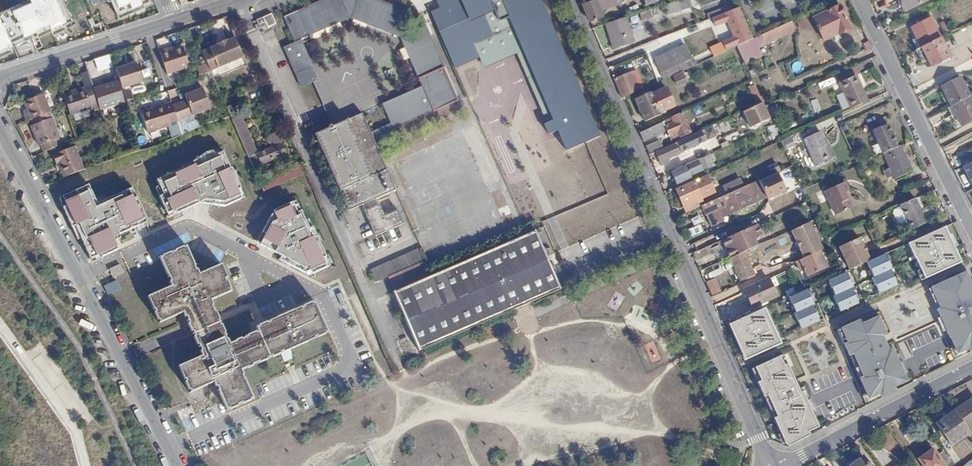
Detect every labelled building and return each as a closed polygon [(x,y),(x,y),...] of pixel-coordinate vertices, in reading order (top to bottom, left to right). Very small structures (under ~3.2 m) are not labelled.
[(8,62),(7,57),(28,49),(30,54),(45,50),(47,54),(59,50),(58,46),(75,41),(60,0),(22,0),(0,7),(0,66),(8,62)] [(118,22),(149,9),(145,0),(111,0),(118,22)] [(403,226),(397,213),(384,218),(376,201),(396,192),(374,140),(448,108),(433,76),(445,70),(423,19),(377,0),(327,0),(285,18),(296,43),(285,48),(303,89),(313,84),(333,129),(315,136),(348,213),(360,208),(375,239),(403,226)] [(593,167),(556,88),(574,80),(540,3),(538,3),(536,0),(444,0),(444,1),(500,22),(524,78),(526,77),(536,99),(539,98),(547,117),(505,136),(523,176),(566,157),(574,175),(571,176),(581,198),(579,199),(594,232),(634,214),(609,159),(593,167)] [(581,3),(587,18),(598,14),(596,9),(616,1),(616,0),(590,0),(581,3)] [(682,0),(678,0),(659,6),(662,15),(684,8),(682,0)] [(904,11),(926,0),(898,0),(904,11)] [(838,5),(813,17),(825,41),(850,29),(838,5)] [(747,41),(756,36),(742,6),(737,8),(715,17),(720,26),(731,21),(731,19),(735,17),(747,41)] [(651,11),(641,13),(642,20),(652,19),(651,11)] [(273,14),(257,21),(261,29),(268,26),(269,28),(277,25),(273,14)] [(627,17),(605,23),(612,44),(633,38),(627,17)] [(798,20),(801,32),(809,29),(805,18),(798,20)] [(910,27),(919,46),(939,36),(930,18),(910,27)] [(791,20),(760,34),(764,43),(795,29),(791,20)] [(957,27),(945,33),(952,46),(964,40),(957,27)] [(740,44),(738,45),(740,51),(759,42),(756,36),(747,41),(740,44)] [(939,36),(919,46),(930,66),(949,56),(939,36)] [(725,43),(728,49),(738,45),(740,44),(737,37),(725,43)] [(216,46),(216,48),(203,54),(212,74),(244,60),(235,40),(226,44),(225,42),(216,46)] [(183,47),(160,54),(167,76),(189,69),(183,47)] [(677,48),(654,59),(660,73),(683,63),(677,48)] [(111,55),(96,60),(100,73),(115,68),(111,55)] [(136,64),(116,71),(122,90),(142,83),(136,64)] [(630,72),(614,79),(622,98),(638,91),(630,72)] [(869,99),(858,73),(841,81),(853,107),(869,99)] [(683,75),(675,79),(678,87),(687,83),(683,75)] [(941,86),(951,106),(970,96),(959,77),(941,86)] [(117,82),(93,89),(98,105),(100,110),(124,102),(117,82)] [(756,84),(750,87),(756,102),(763,100),(756,84)] [(84,89),(64,96),(70,116),(91,110),(90,107),(98,105),(93,89),(92,85),(83,88),(84,89)] [(648,93),(632,101),(643,124),(659,117),(658,114),(674,106),(665,88),(649,96),(648,93)] [(19,104),(26,121),(49,112),(42,95),(19,104)] [(206,95),(187,100),(193,121),(212,116),(206,95)] [(951,106),(961,125),(971,119),(971,101),(970,96),(951,106)] [(251,156),(255,166),(286,153),(282,143),(257,153),(235,105),(227,109),(248,157),(251,156)] [(141,115),(148,136),(178,126),(172,106),(141,115)] [(761,106),(743,113),(750,131),(768,123),(761,106)] [(662,120),(638,131),(642,140),(666,130),(668,135),(677,132),(679,136),(689,132),(680,114),(671,118),(673,122),(665,126),(662,120)] [(37,146),(39,145),(42,151),(58,144),(56,139),(58,138),(50,118),(29,126),(37,146)] [(873,129),(884,152),(899,145),(889,121),(873,129)] [(775,125),(768,128),(772,139),(779,136),(775,125)] [(507,190),(484,126),(469,131),(492,196),(507,190)] [(820,129),(802,138),(815,167),(834,158),(820,129)] [(731,142),(740,140),(737,132),(728,135),(731,142)] [(397,154),(411,189),(454,173),(440,137),(397,154)] [(687,138),(656,153),(660,162),(691,148),(687,138)] [(794,138),(783,142),(786,150),(797,146),(794,138)] [(656,142),(645,147),(648,154),(659,149),(656,142)] [(899,145),(884,152),(896,177),(913,168),(901,144),(899,145)] [(82,168),(72,145),(50,154),(60,177),(82,168)] [(964,166),(971,162),(971,150),(959,156),(964,166)] [(155,178),(166,208),(199,196),(224,199),(238,192),(220,151),(155,178)] [(706,170),(702,160),(671,173),(676,184),(690,178),(689,177),(706,170)] [(964,166),(971,184),(971,162),(964,166)] [(264,192),(305,175),(301,165),(260,182),(264,192)] [(776,176),(700,206),(709,227),(722,222),(721,219),(784,194),(776,176)] [(706,177),(675,189),(685,209),(715,197),(706,177)] [(846,180),(826,189),(836,214),(853,207),(846,191),(850,190),(846,180)] [(57,197),(88,257),(118,243),(113,232),(144,217),(131,188),(95,204),(86,183),(57,197)] [(508,191),(512,203),(531,197),(527,184),(508,191)] [(901,205),(894,208),(893,212),(898,223),(901,224),(908,221),(912,228),(927,221),(915,196),(900,204),(901,205)] [(297,197),(269,209),(256,241),(303,266),(324,259),(297,197)] [(440,259),(455,252),(432,203),(418,210),(440,259)] [(468,249),(533,225),(528,210),(462,234),(468,249)] [(821,250),(809,222),(793,229),(805,258),(819,251),(821,250)] [(910,238),(926,272),(963,257),(946,222),(910,238)] [(692,237),(705,232),(702,225),(689,230),(692,237)] [(755,225),(724,239),(728,250),(726,251),(729,259),(745,252),(749,250),(746,243),(760,236),(755,225)] [(419,351),(561,289),(535,231),(430,277),(423,262),(387,278),(419,351)] [(870,256),(860,233),(839,242),(850,265),(870,256)] [(372,237),(359,241),(363,256),(377,252),(372,237)] [(216,266),(194,276),(190,267),(188,267),(180,248),(154,259),(163,278),(161,279),(166,289),(142,299),(153,325),(178,314),(185,329),(212,318),(205,302),(226,293),(220,280),(222,279),(216,266)] [(372,269),(376,279),(423,261),(419,250),(372,269)] [(868,258),(875,272),(891,266),(893,265),(885,250),(868,258)] [(805,258),(797,261),(800,267),(803,266),(809,276),(827,268),(819,251),(805,258)] [(755,277),(745,252),(729,259),(740,284),(755,277)] [(113,278),(125,275),(122,264),(110,268),(113,278)] [(875,272),(873,273),(880,289),(897,281),(891,266),(875,272)] [(968,267),(932,282),(942,303),(938,305),(959,348),(971,343),(971,347),(971,278),(968,267)] [(854,284),(847,269),(828,277),(835,291),(852,285),(854,284)] [(768,279),(744,290),(752,307),(776,296),(768,279)] [(721,293),(715,280),(707,283),(713,297),(721,293)] [(108,294),(120,290),(117,282),(105,285),(108,294)] [(859,299),(852,285),(835,291),(833,292),(841,307),(859,299)] [(797,309),(813,303),(815,301),(808,287),(790,295),(797,309)] [(184,394),(208,383),(212,392),(213,391),(221,410),(247,400),(238,380),(239,379),(235,371),(253,363),(254,364),(263,360),(262,358),(264,358),(264,359),(323,333),(309,302),(250,327),(253,333),(251,334),(251,333),(241,337),(242,338),(236,341),(236,339),(229,342),(230,344),(224,346),(215,325),(190,335),(191,338),(188,339),(192,347),(194,345),(197,352),(195,353),(197,359),(173,370),(184,394)] [(797,309),(794,310),(802,325),(820,317),(813,303),(797,309)] [(731,320),(747,354),(782,339),(766,305),(731,320)] [(863,317),(861,315),(842,323),(848,338),(845,340),(850,350),(854,349),(864,372),(859,374),(871,396),(882,390),(883,393),(898,387),(895,383),(909,376),(893,340),(889,342),(885,330),(888,329),(879,310),(863,317)] [(784,360),(780,351),(756,363),(762,376),(758,378),(765,393),(768,390),(778,412),(775,415),(788,442),(811,431),(809,427),(819,423),(819,421),(803,387),(800,388),(788,358),(784,360)] [(954,410),(967,428),(971,424),(971,397),(954,410)] [(182,410),(185,418),(196,413),(193,406),(182,410)] [(967,428),(954,410),(935,424),(951,446),(970,432),(967,428)] [(918,458),(924,465),(944,465),(932,449),(918,458)]
